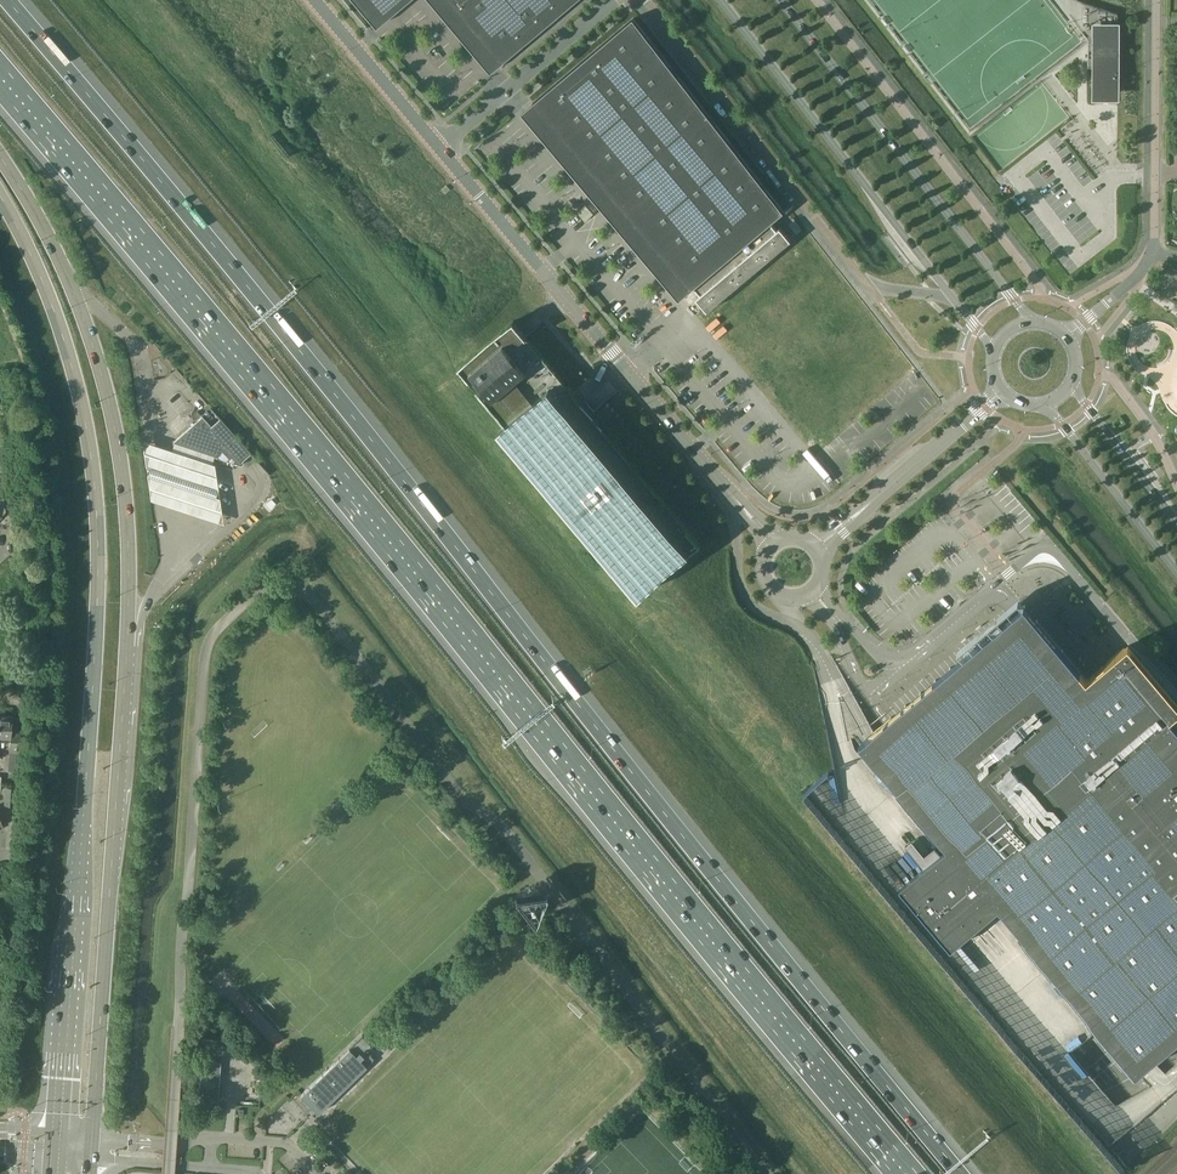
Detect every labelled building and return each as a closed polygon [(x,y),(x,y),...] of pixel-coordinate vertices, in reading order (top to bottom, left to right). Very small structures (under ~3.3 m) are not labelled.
[(365,16),(384,0),(352,0),(365,16)] [(499,63),(547,22),(546,22),(553,15),(554,16),(573,0),(447,0),(499,63)] [(1088,63),(1088,67),(1089,67),(1095,67),(1095,76),(1095,93),(1104,93),(1109,93),(1117,93),(1118,93),(1118,64),(1118,63),(1118,58),(1118,57),(1118,51),(1118,45),(1118,39),(1118,33),(1118,27),(1118,21),(1118,15),(1118,12),(1116,12),(1116,11),(1115,11),(1110,10),(1109,9),(1109,10),(1104,8),(1103,8),(1098,6),(1097,6),(1091,4),(1085,2),(1085,3),(1085,34),(1085,35),(1088,39),(1088,45),(1088,51),(1088,54),(1088,58),(1088,63)] [(784,211),(633,18),(533,102),(690,290),(694,287),(700,294),(697,297),(704,306),(707,310),(791,239),(780,226),(777,229),(771,222),(774,219),(784,211)] [(433,56),(438,61),(443,56),(439,51),(433,56)] [(459,367),(505,423),(499,428),(639,594),(645,589),(646,590),(701,543),(592,414),(587,408),(578,397),(573,391),(527,337),(519,327),(514,321),(459,367)] [(220,460),(222,459),(241,465),(242,465),(242,464),(243,464),(243,462),(242,462),(242,461),(246,457),(250,453),(251,453),(220,418),(216,422),(211,426),(202,416),(173,442),(215,456),(218,457),(220,460)] [(153,441),(142,438),(151,498),(161,501),(178,507),(197,514),(213,519),(224,522),(215,462),(213,461),(215,456),(173,442),(172,448),(153,441)] [(270,501),(267,504),(271,508),(274,505),(276,503),(272,499),(270,501)] [(878,727),(874,731),(873,731),(860,742),(860,743),(881,768),(905,797),(947,847),(942,852),(932,859),(900,887),(952,948),(999,908),(1001,911),(1023,937),(1065,987),(1081,1006),(1136,1072),(1176,1038),(1176,701),(1129,643),(1128,644),(1124,647),(1107,662),(1087,678),(1025,603),(1023,605),(1009,616),(1008,617),(891,716),(890,717),(880,726),(878,727)] [(0,715),(0,736),(10,737),(9,752),(19,752),(21,729),(12,729),(13,716),(0,715)] [(17,787),(11,787),(5,786),(4,805),(16,805),(17,787)] [(301,1095),(318,1113),(367,1066),(366,1066),(375,1057),(366,1049),(371,1044),(362,1036),(349,1048),(301,1095)] [(221,1062),(202,1060),(199,1099),(218,1100),(221,1062)]
